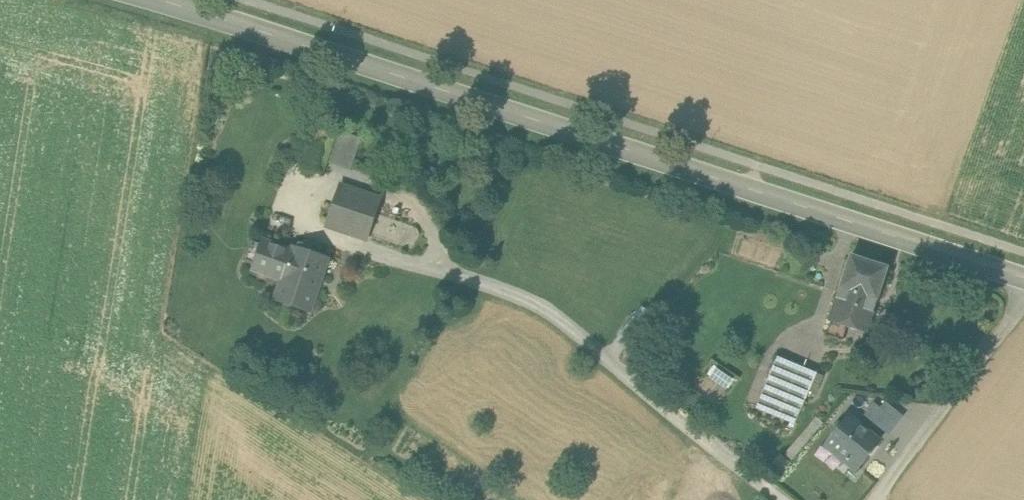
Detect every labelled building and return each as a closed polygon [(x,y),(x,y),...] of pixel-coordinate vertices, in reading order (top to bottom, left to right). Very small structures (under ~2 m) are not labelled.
[(357,140),(342,135),(333,161),(348,167),(357,140)] [(381,198),(342,185),(328,225),(367,238),(381,198)] [(328,259),(294,247),(293,251),(264,241),(256,263),(285,274),(277,299),(310,310),(328,259)] [(887,268),(852,257),(833,315),(868,326),(887,268)] [(830,326),(819,359),(835,364),(846,331),(830,326)] [(817,373),(777,356),(763,392),(802,408),(810,389),(817,373)] [(734,379),(714,365),(709,373),(729,387),(734,379)] [(817,373),(810,389),(817,392),(824,375),(817,373)] [(802,408),(763,392),(756,407),(796,423),(802,408)] [(895,422),(874,405),(866,415),(887,432),(895,422)] [(848,417),(828,442),(859,467),(879,442),(848,417)]
